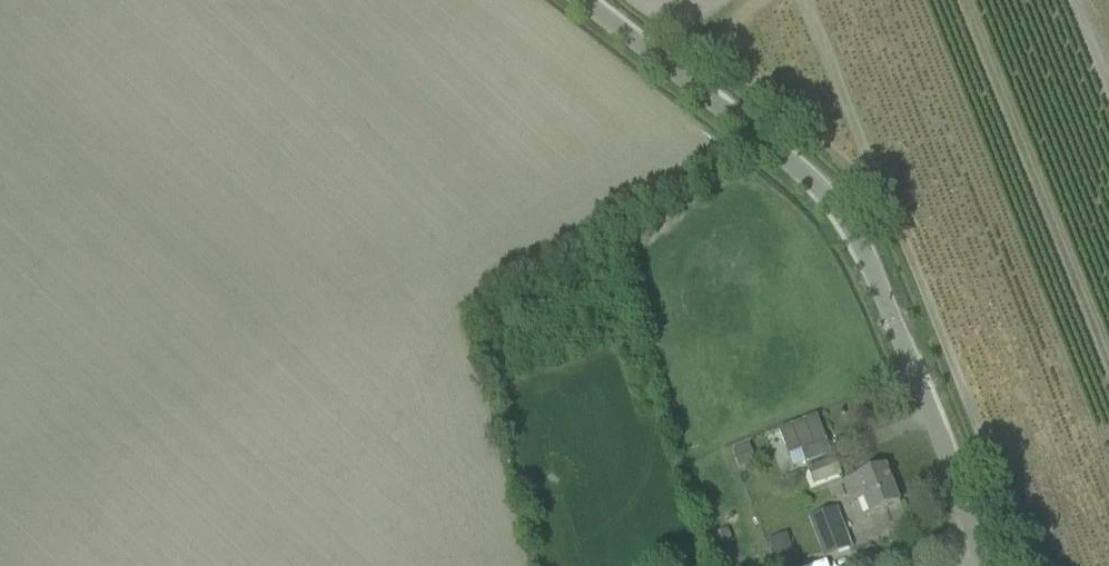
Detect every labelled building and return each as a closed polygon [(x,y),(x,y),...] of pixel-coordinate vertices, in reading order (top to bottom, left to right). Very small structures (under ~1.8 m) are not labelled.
[(820,432),(784,450),(790,462),(802,456),(808,468),(832,455),(820,432)] [(749,446),(731,453),(738,470),(740,469),(756,463),(755,460),(749,446)] [(808,468),(813,486),(834,479),(832,472),(837,471),(832,455),(808,468)] [(844,484),(852,504),(864,499),(870,514),(899,503),(886,468),(844,484)] [(811,519),(826,558),(851,548),(836,509),(811,519)]
